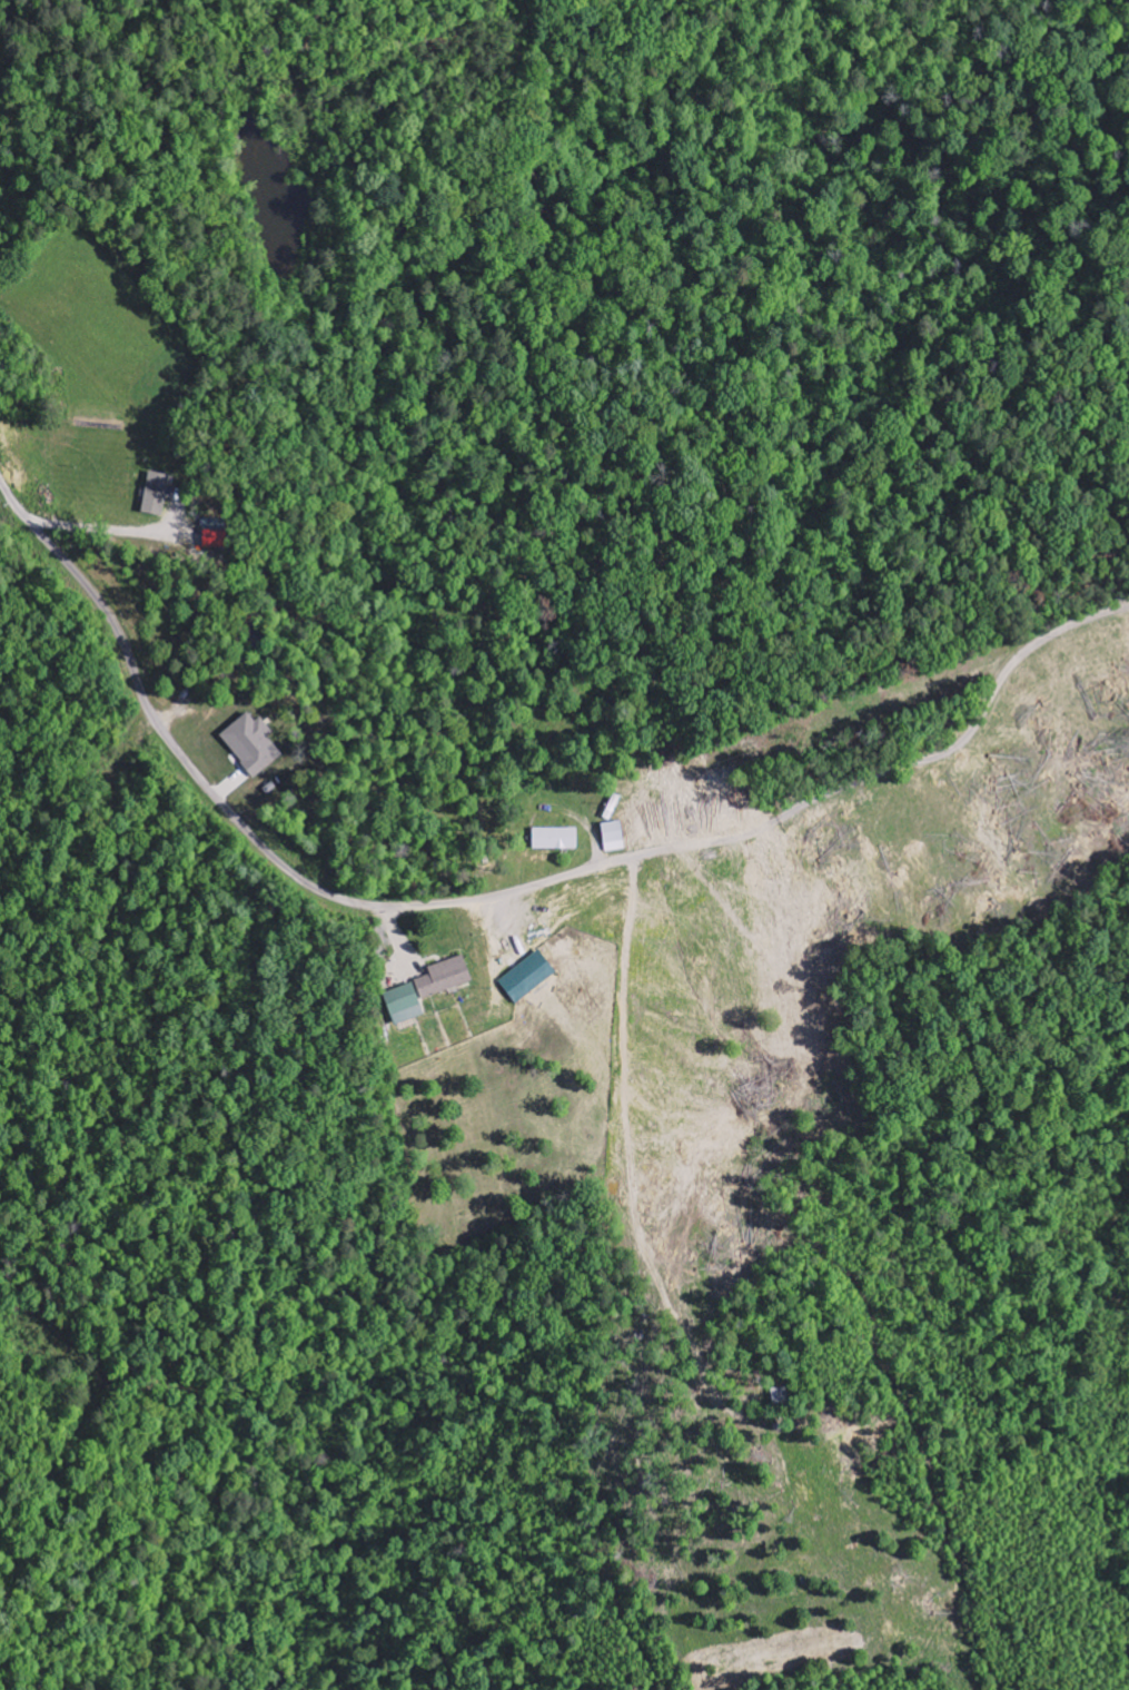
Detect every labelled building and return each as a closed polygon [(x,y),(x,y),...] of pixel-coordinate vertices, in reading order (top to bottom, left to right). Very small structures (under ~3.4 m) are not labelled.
[(145,514),(165,517),(171,476),(150,473),(145,514)] [(222,737),(256,779),(285,756),(270,738),(275,734),(263,719),(258,723),(250,714),(222,737)] [(624,824),(604,825),(606,853),(625,851),(624,824)] [(535,851),(579,850),(579,830),(535,830),(535,851)] [(519,1006),(560,973),(541,950),(501,983),(519,1006)] [(432,968),(434,977),(419,981),(425,1000),(476,985),(469,958),(432,968)] [(398,1027),(428,1018),(419,986),(389,995),(398,1027)]
